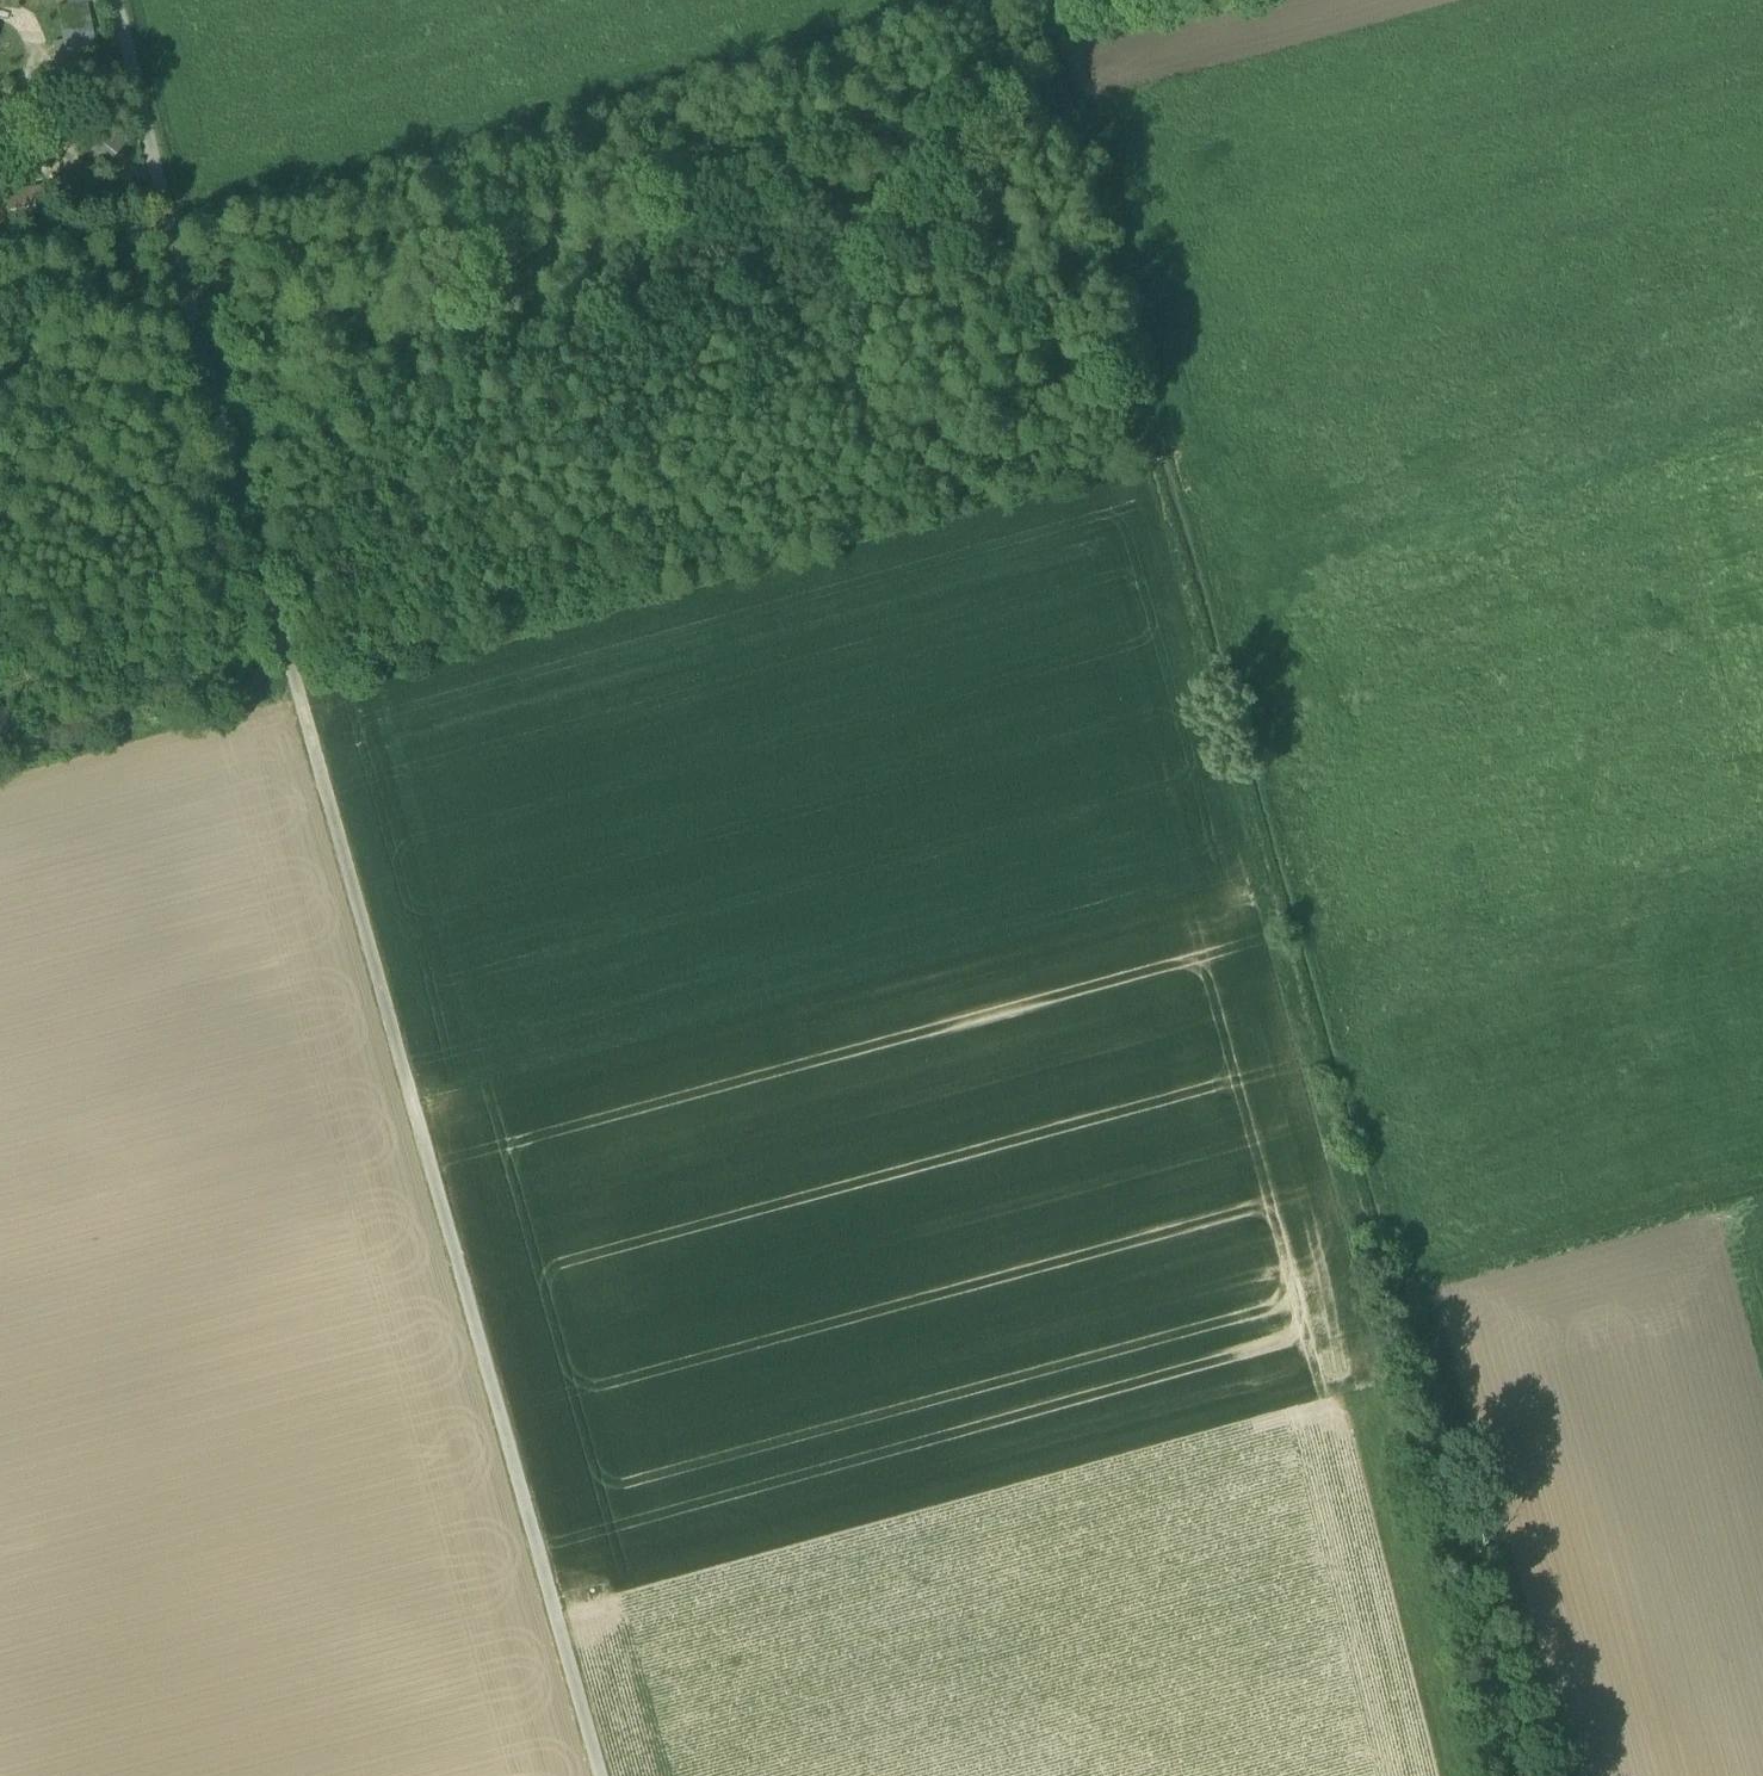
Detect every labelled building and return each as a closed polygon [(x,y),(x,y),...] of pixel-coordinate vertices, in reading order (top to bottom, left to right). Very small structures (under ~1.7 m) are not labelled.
[(58,8),(70,68),(97,64),(86,0),(70,0),(71,6),(58,8)] [(122,148),(101,130),(88,146),(93,150),(86,158),(95,165),(101,158),(108,164),(122,148)] [(6,203),(45,197),(43,185),(4,192),(6,203)] [(45,197),(6,203),(9,224),(48,218),(45,197)]
